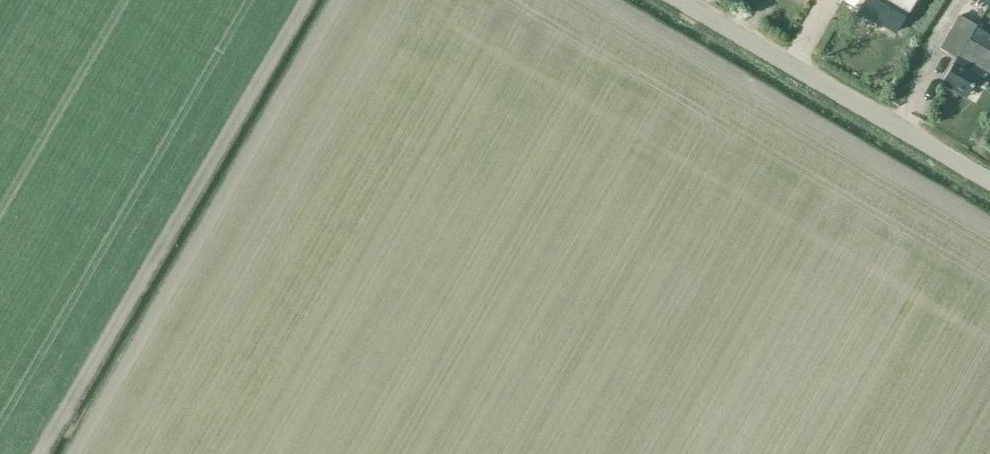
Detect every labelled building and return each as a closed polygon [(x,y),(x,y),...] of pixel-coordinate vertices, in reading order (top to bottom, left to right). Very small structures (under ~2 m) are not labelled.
[(914,5),(917,0),(865,0),(858,11),(872,20),(873,17),(897,32),(914,5)] [(941,47),(957,56),(945,80),(969,94),(974,86),(983,91),(989,80),(989,51),(969,39),(973,34),(976,28),(978,24),(960,14),(941,47)]
